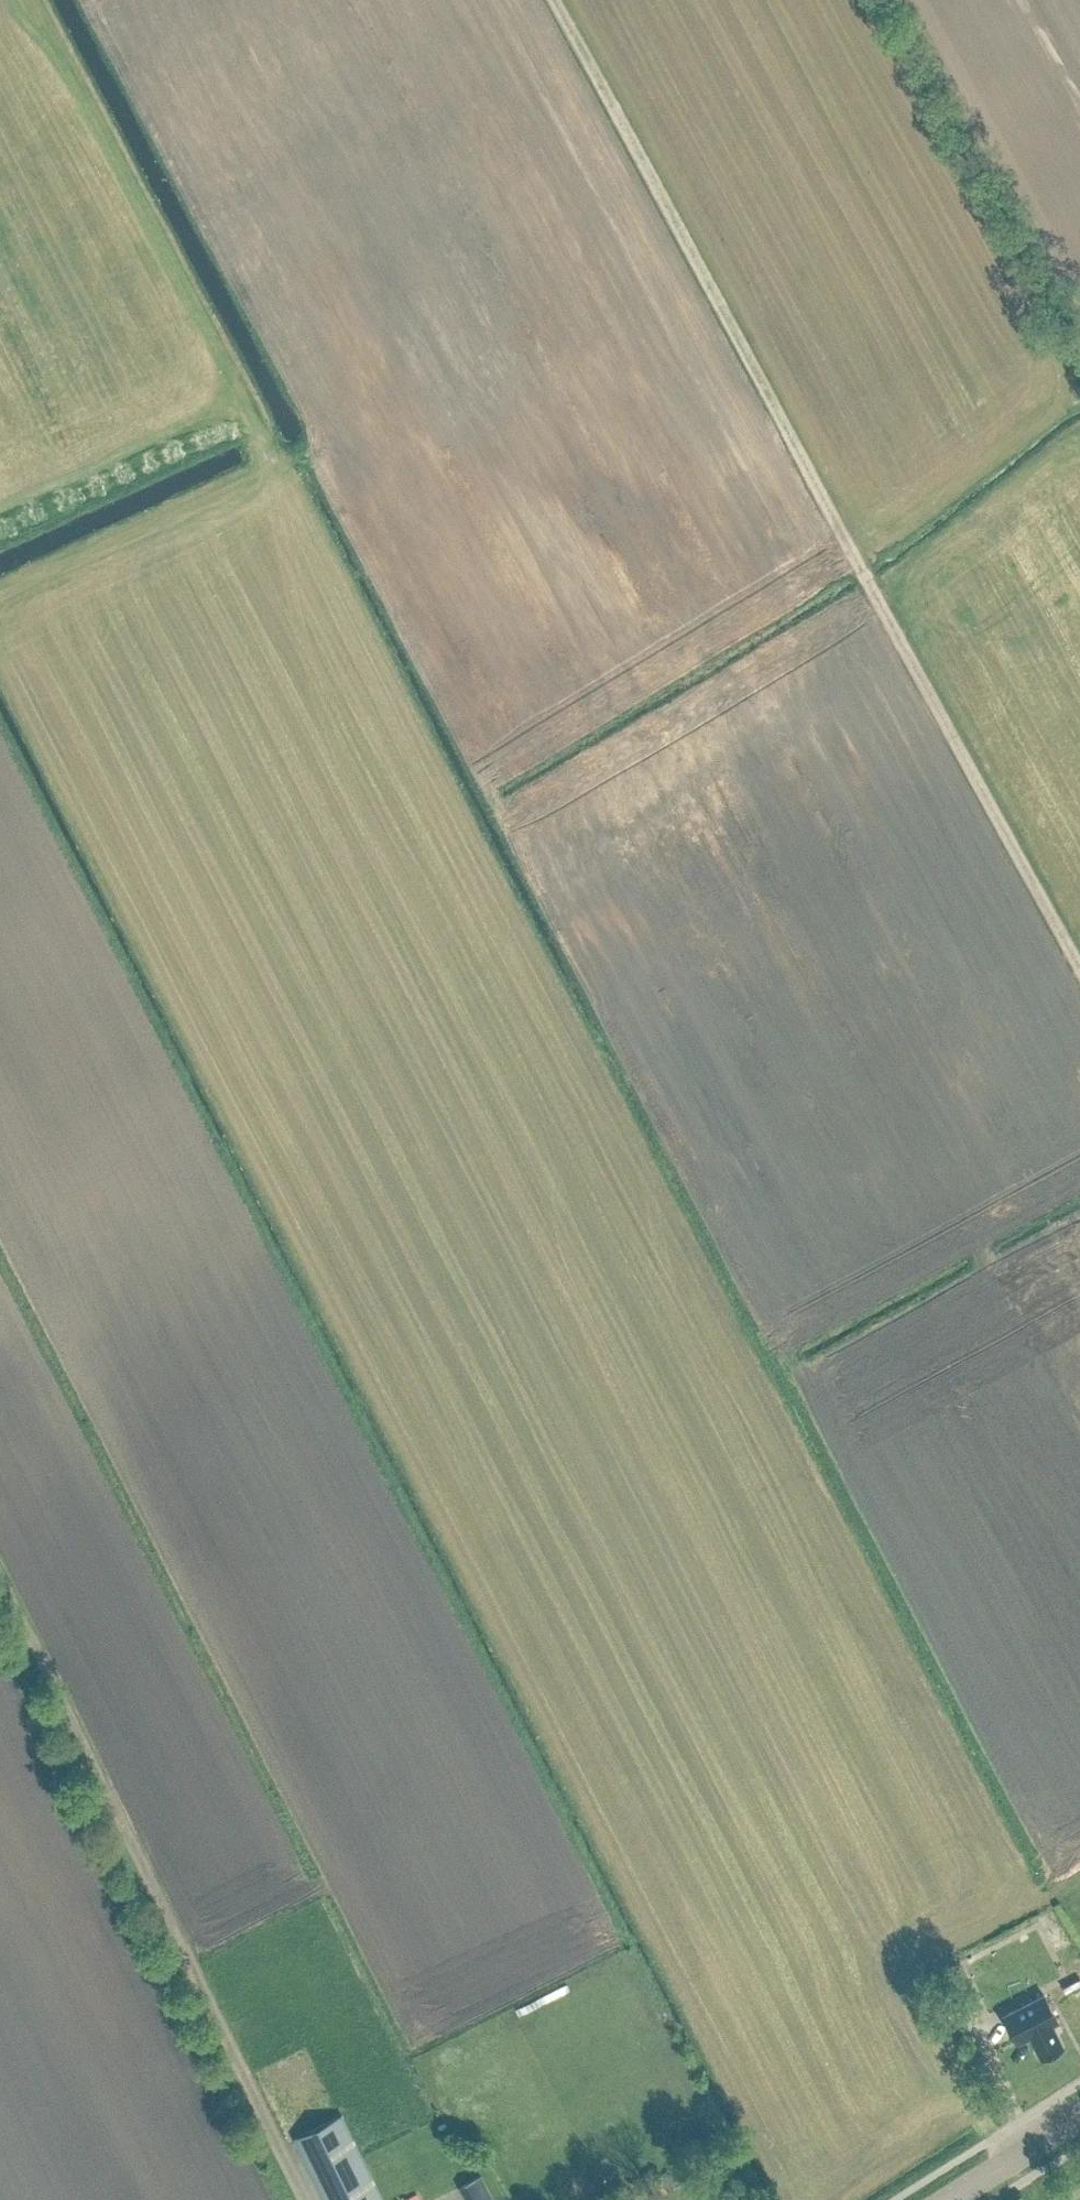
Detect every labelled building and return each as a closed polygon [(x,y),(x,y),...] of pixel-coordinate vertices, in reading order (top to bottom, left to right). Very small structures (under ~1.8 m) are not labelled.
[(1045,1930),(1053,1948),(1062,1944),(1060,1939),(1066,1936),(1060,1923),(1045,1930)] [(1061,1965),(1078,1956),(1070,1942),(1054,1951),(1061,1965)] [(1016,2040),(1029,2034),(1040,2055),(1062,2044),(1054,2028),(1060,2025),(1042,1992),(1002,2013),(1016,2040)] [(341,2112),(292,2137),(324,2199),(384,2199),(341,2112)] [(439,2183),(444,2199),(446,2199),(474,2192),(469,2175),(439,2183)]
